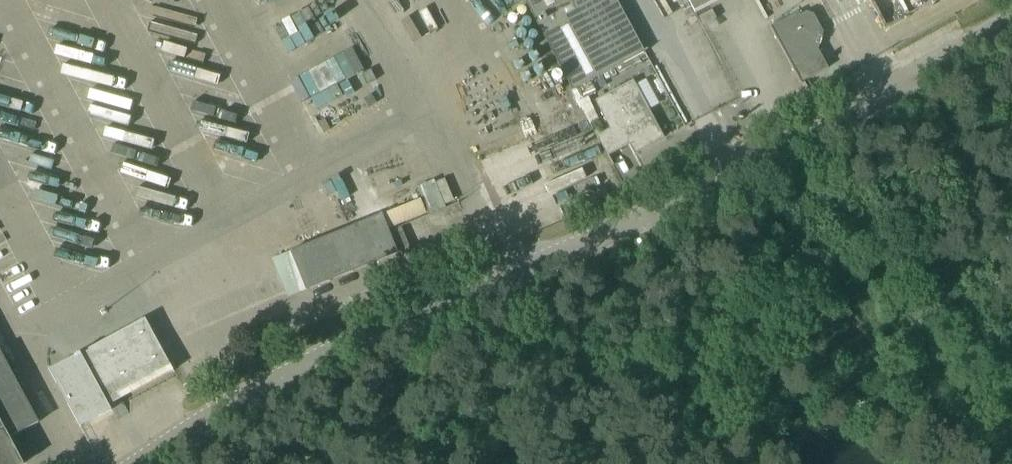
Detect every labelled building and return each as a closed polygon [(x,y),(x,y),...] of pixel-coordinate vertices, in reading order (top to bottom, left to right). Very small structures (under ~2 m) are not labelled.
[(572,89),(576,87),(588,80),(644,51),(617,0),(525,0),(572,89)] [(695,12),(718,0),(688,0),(695,12)] [(771,25),(770,26),(770,27),(800,83),(801,82),(801,83),(802,83),(802,82),(828,68),(815,43),(821,39),(823,32),(813,14),(806,11),(800,15),(798,12),(772,26),(771,25)] [(349,130),(367,120),(344,79),(317,94),(322,103),(329,99),(338,116),(340,114),(349,130)] [(610,128),(598,135),(612,166),(614,165),(609,156),(631,144),(635,152),(663,137),(634,79),(595,98),(607,122),(610,128)] [(588,80),(576,87),(583,100),(587,98),(595,93),(588,80)] [(542,140),(481,158),(493,200),(554,182),(542,140)] [(398,253),(383,215),(292,251),(306,290),(398,253)] [(145,317),(55,366),(84,419),(97,411),(100,417),(112,410),(107,400),(170,366),(173,370),(174,370),(145,317)] [(24,463),(10,437),(39,421),(0,349),(0,463),(23,463),(24,463)]
